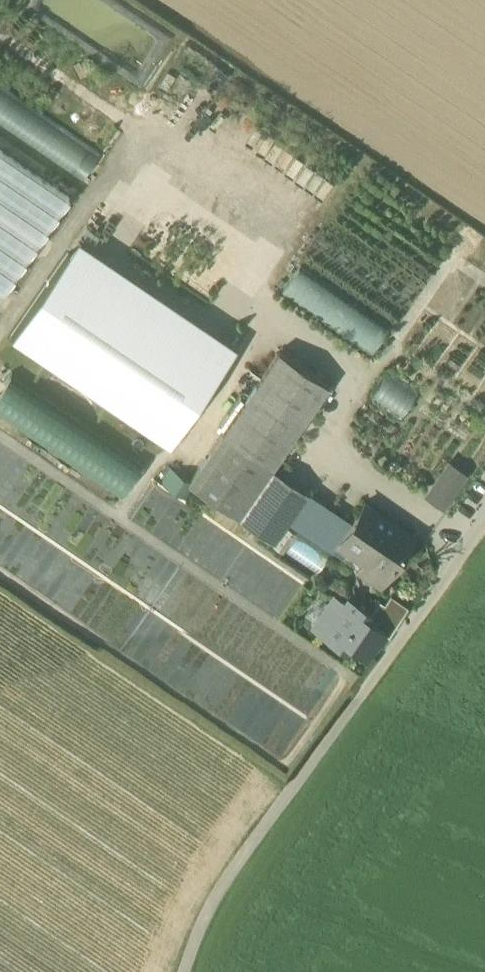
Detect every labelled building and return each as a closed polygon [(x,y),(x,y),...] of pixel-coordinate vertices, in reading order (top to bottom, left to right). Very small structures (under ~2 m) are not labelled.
[(81,175),(98,149),(0,87),(0,123),(81,175)] [(4,294),(69,199),(0,151),(0,292),(4,294)] [(78,239),(68,254),(225,362),(235,348),(78,239)] [(225,362),(68,254),(11,335),(169,444),(225,362)] [(289,274),(278,292),(370,351),(386,326),(289,263),(284,270),(289,274)] [(222,435),(272,468),(280,458),(328,386),(278,352),(222,435)] [(0,389),(0,417),(120,497),(144,461),(11,372),(0,389)] [(381,373),(367,396),(400,415),(413,391),(381,373)] [(272,468),(222,435),(188,484),(273,542),(287,521),(304,533),(324,504),(306,492),(288,480),(279,473),(272,468)] [(272,468),(279,473),(287,462),(280,458),(272,468)] [(428,495),(447,508),(470,477),(451,464),(428,495)] [(359,569),(380,584),(412,536),(363,503),(348,526),(340,538),(342,539),(368,556),(359,569)] [(304,533),(333,552),(342,539),(340,538),(348,526),(322,509),(325,505),(324,504),(304,533)] [(384,582),(365,610),(371,615),(368,620),(382,629),(405,596),(384,582)] [(365,654),(382,629),(368,620),(371,615),(365,610),(348,599),(345,604),(334,596),(313,627),(347,650),(351,644),(365,654)]
